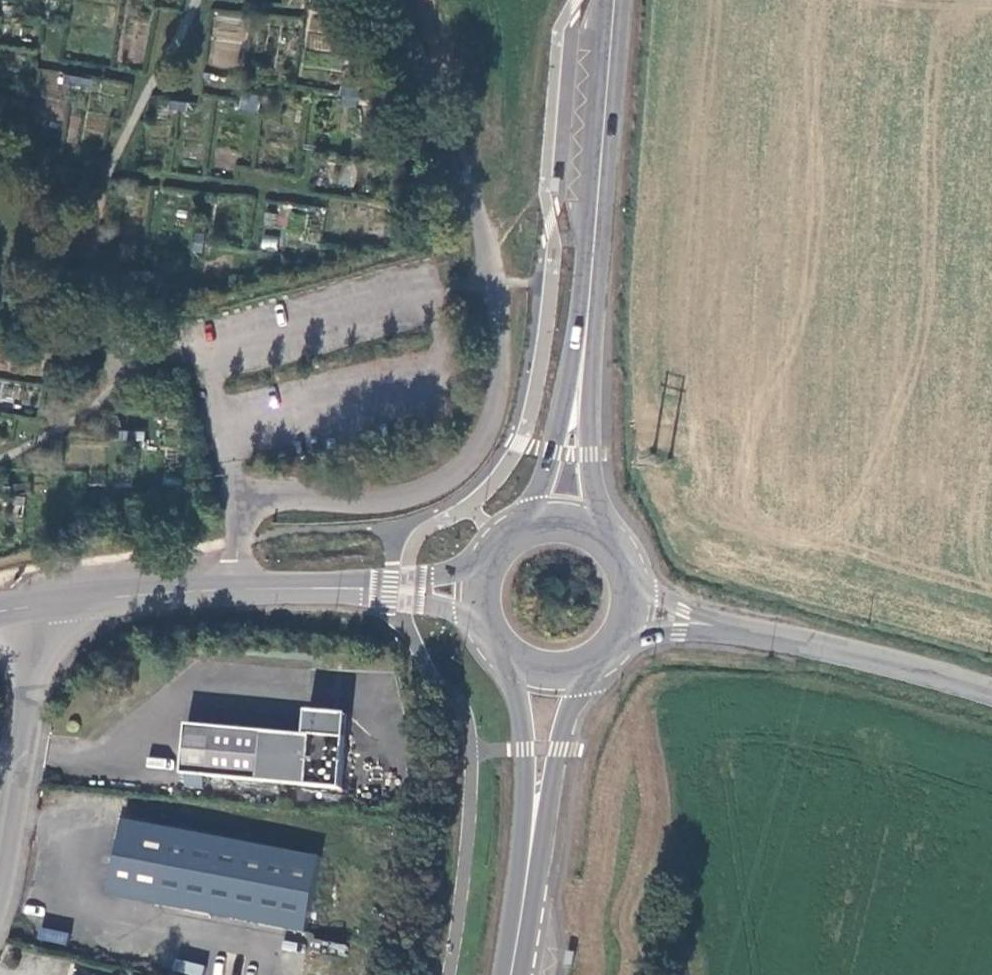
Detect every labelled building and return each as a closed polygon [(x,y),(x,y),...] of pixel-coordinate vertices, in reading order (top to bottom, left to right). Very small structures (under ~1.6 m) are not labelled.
[(67,83),(87,87),(88,77),(68,74),(67,83)] [(246,109),(264,112),(267,92),(259,91),(260,81),(249,80),(246,109)] [(345,95),(365,97),(367,87),(347,85),(345,95)] [(174,108),(194,111),(195,101),(176,98),(174,108)] [(211,234),(202,233),(200,242),(209,243),(211,234)] [(209,243),(200,242),(199,251),(208,252),(209,243)] [(147,270),(138,269),(137,278),(146,279),(147,270)] [(155,271),(147,270),(146,279),(155,280),(155,271)] [(114,443),(133,444),(134,435),(114,434),(114,443)] [(24,510),(26,494),(27,490),(6,488),(6,492),(5,498),(15,498),(14,509),(24,510)] [(204,725),(200,776),(334,786),(337,737),(318,735),(320,713),(301,711),(299,732),(204,725)] [(300,931),(314,855),(116,821),(102,894),(300,931)]
